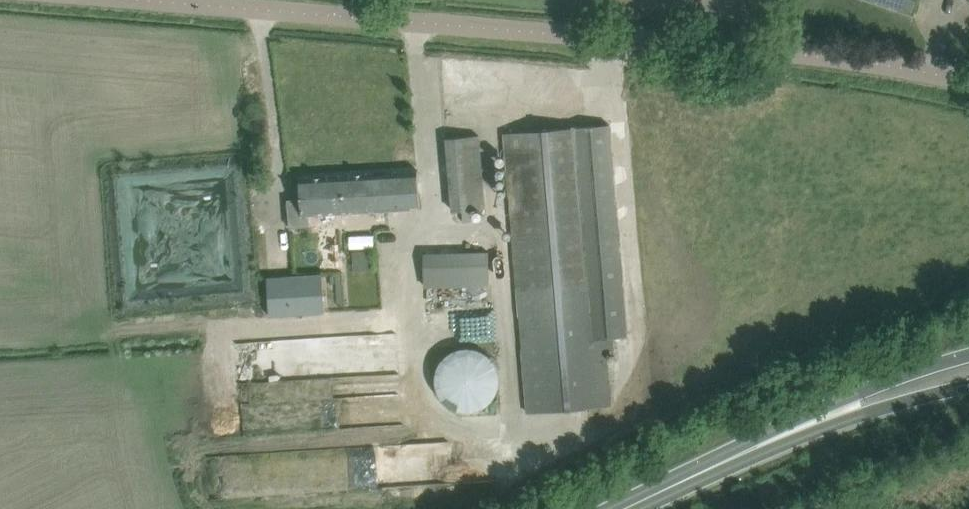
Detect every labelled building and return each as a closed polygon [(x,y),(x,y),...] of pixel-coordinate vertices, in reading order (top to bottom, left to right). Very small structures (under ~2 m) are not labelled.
[(911,13),(916,0),(872,0),(911,13)] [(505,133),(518,293),(528,413),(611,406),(606,349),(614,349),(613,338),(627,336),(609,124),(505,133)] [(485,208),(480,155),(479,135),(447,138),(453,211),(485,208)] [(420,208),(419,190),(418,170),(299,177),(301,199),(288,200),(290,227),(308,226),(308,215),(420,208)] [(356,251),(359,269),(376,266),(372,247),(356,251)] [(488,251),(423,253),(424,285),(489,283),(488,251)] [(324,274),(265,282),(267,316),(325,312),(324,274)] [(499,403),(494,347),(437,352),(442,408),(499,403)]
